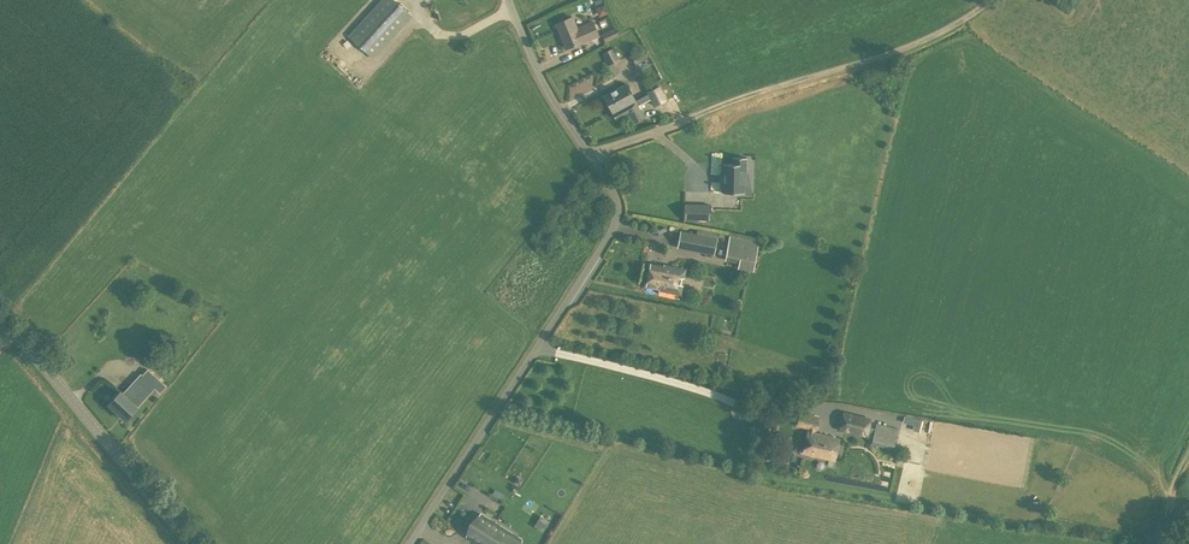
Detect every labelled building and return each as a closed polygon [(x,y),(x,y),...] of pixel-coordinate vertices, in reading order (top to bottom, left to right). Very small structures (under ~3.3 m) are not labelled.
[(347,38),(371,59),(412,14),(396,0),(382,0),(347,38)] [(604,4),(597,7),(601,15),(608,12),(604,4)] [(555,24),(566,49),(581,42),(582,44),(599,37),(593,21),(577,28),(572,17),(555,24)] [(619,36),(615,28),(601,34),(605,42),(619,36)] [(620,60),(613,48),(602,54),(608,66),(620,60)] [(635,64),(648,57),(644,49),(631,57),(635,64)] [(603,96),(612,113),(635,101),(626,84),(603,96)] [(649,93),(652,98),(655,106),(666,100),(659,86),(648,91),(649,93)] [(649,93),(635,101),(612,113),(616,119),(623,115),(624,117),(629,115),(633,123),(644,117),(638,106),(652,98),(649,93)] [(722,192),(722,193),(744,193),(744,192),(743,192),(744,172),(745,172),(745,159),(746,159),(746,158),(733,157),(733,158),(733,164),(722,163),(722,164),(723,164),(723,174),(721,174),(721,175),(722,175),(722,181),(721,181),(720,182),(723,182),(722,192)] [(684,219),(693,219),(693,204),(684,204),(684,219)] [(680,231),(677,248),(714,255),(718,232),(697,228),(696,233),(680,231)] [(747,265),(752,240),(729,236),(725,261),(747,265)] [(665,264),(664,266),(651,263),(646,286),(660,289),(659,290),(681,294),(686,269),(665,264)] [(727,367),(718,365),(716,376),(725,378),(727,367)] [(109,404),(125,419),(137,406),(149,394),(154,388),(160,393),(166,386),(148,369),(142,375),(141,373),(122,393),(121,392),(109,404)] [(866,438),(871,418),(843,411),(838,431),(866,438)] [(816,433),(820,418),(801,413),(798,425),(809,428),(803,452),(835,460),(840,439),(816,433)] [(904,416),(903,422),(914,425),(913,430),(919,431),(922,420),(904,416)] [(889,431),(875,427),(871,444),(893,449),(898,429),(890,427),(889,431)] [(541,514),(535,524),(544,530),(550,519),(541,514)] [(481,543),(516,543),(519,540),(499,527),(500,526),(499,525),(499,527),(494,523),(494,522),(493,522),(491,525),(480,518),(468,536),(481,543)]
